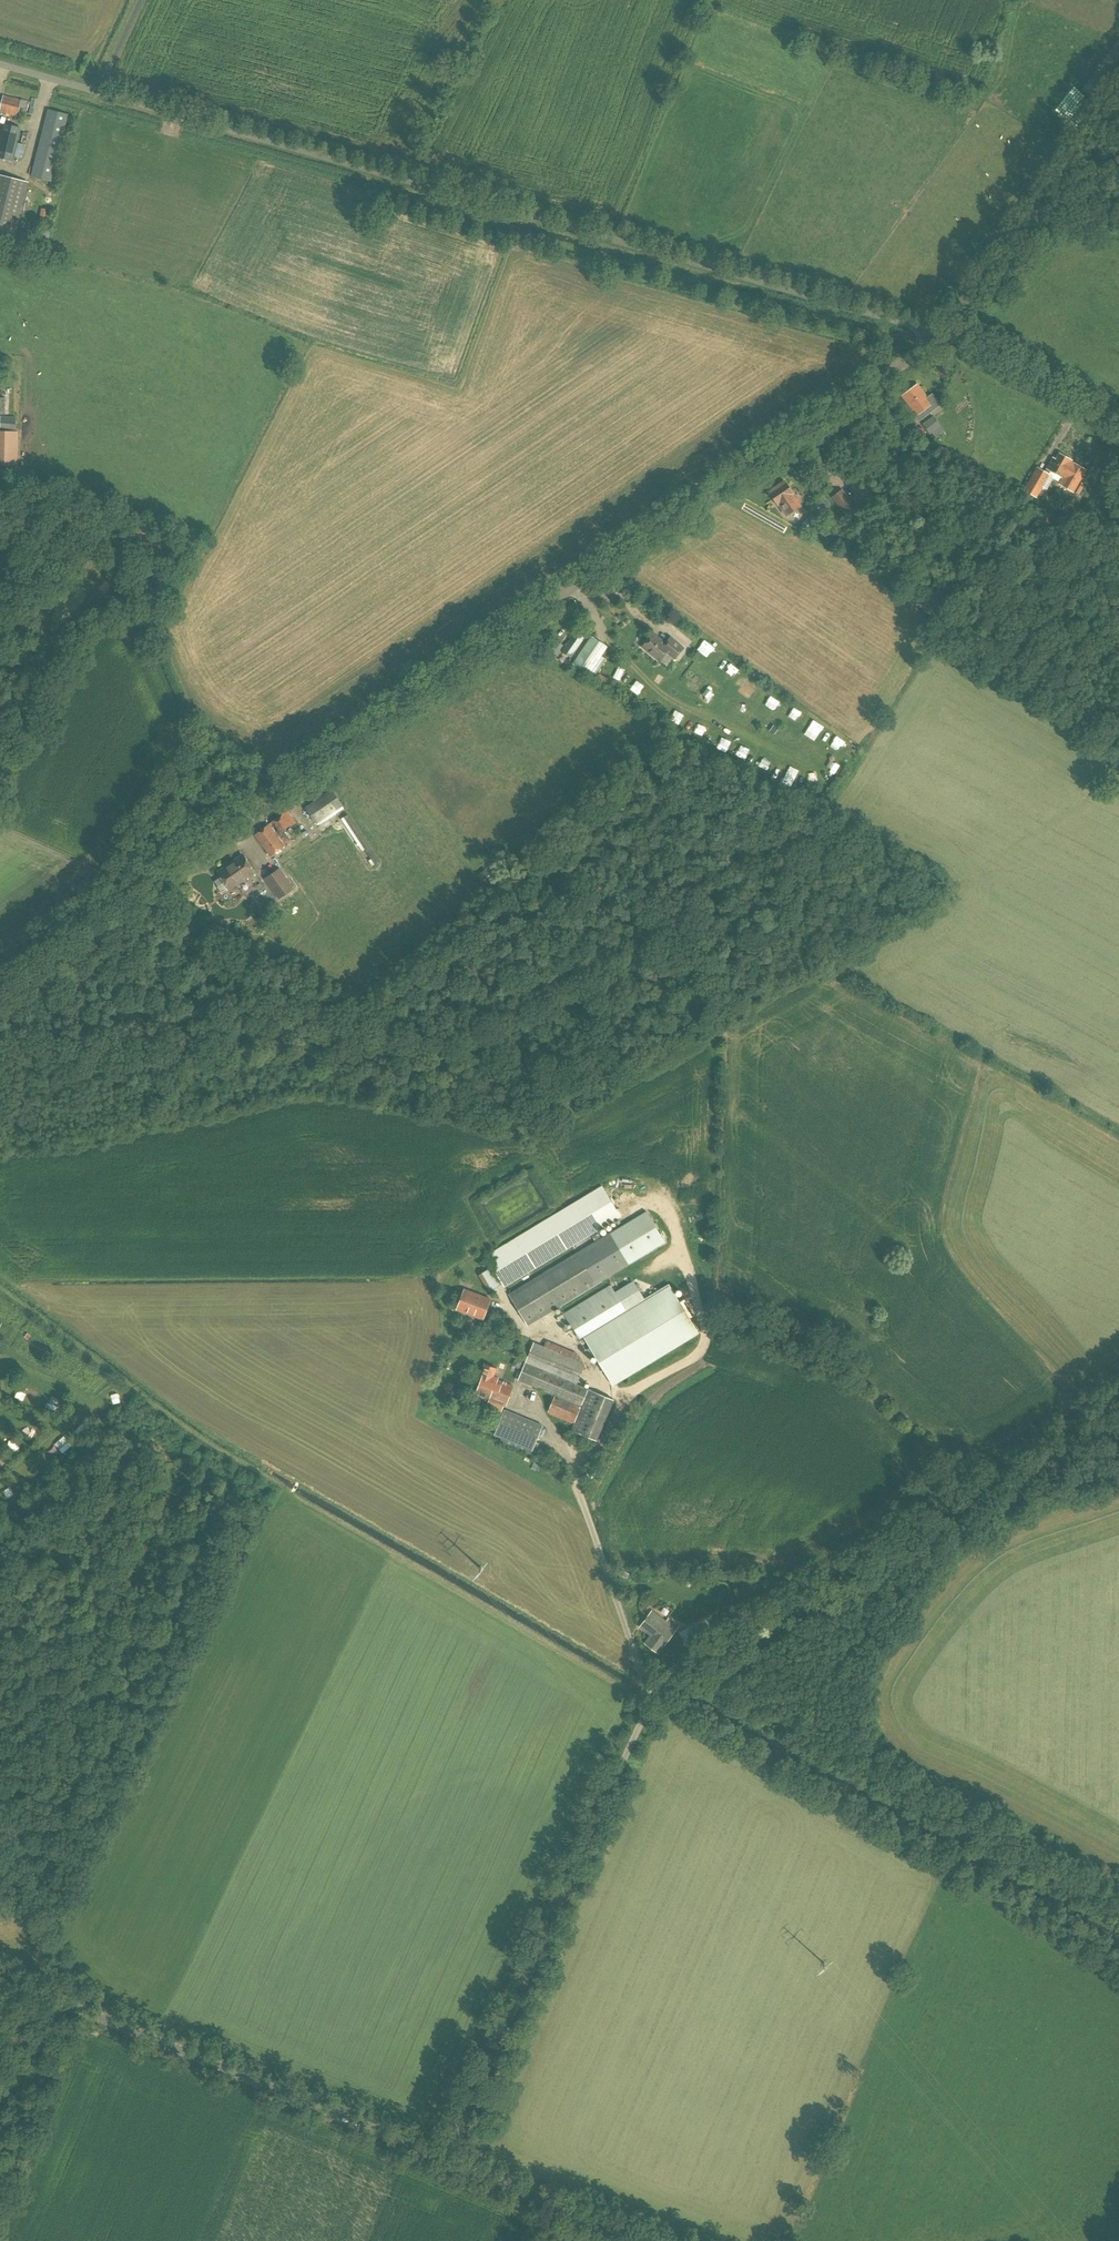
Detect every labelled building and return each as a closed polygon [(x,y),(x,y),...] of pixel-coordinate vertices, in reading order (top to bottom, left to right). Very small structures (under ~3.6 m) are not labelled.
[(27,101),(3,96),(0,109),(0,112),(23,117),(27,101)] [(51,182),(68,114),(48,110),(31,177),(51,182)] [(20,128),(4,124),(0,142),(0,158),(13,161),(20,128)] [(28,183),(0,176),(0,239),(13,242),(28,183)] [(806,264),(800,275),(808,279),(813,268),(806,264)] [(916,416),(932,404),(917,384),(901,396),(916,416)] [(17,417),(1,416),(0,423),(0,430),(16,431),(17,417)] [(935,438),(944,431),(933,416),(922,424),(929,434),(931,433),(935,438)] [(19,431),(0,431),(0,465),(18,466),(19,431)] [(1071,461),(1059,454),(1055,460),(1053,458),(1047,468),(1063,478),(1060,484),(1073,491),(1085,470),(1074,463),(1073,465),(1069,463),(1071,461)] [(1036,498),(1050,474),(1036,467),(1023,490),(1036,498)] [(786,516),(801,506),(793,494),(785,482),(770,492),(778,504),(786,516)] [(851,519),(858,513),(855,510),(857,508),(842,489),(831,497),(847,517),(848,515),(851,519)] [(811,514),(805,521),(814,529),(820,521),(811,514)] [(23,527),(24,519),(10,517),(9,526),(23,527)] [(571,658),(588,633),(578,627),(561,651),(571,658)] [(665,643),(653,633),(642,647),(660,661),(667,652),(675,659),(684,648),(670,637),(665,643)] [(593,678),(606,659),(602,656),(608,647),(591,635),(572,664),(593,678)] [(606,688),(610,681),(601,675),(596,682),(606,688)] [(316,823),(343,805),(333,790),(306,808),(316,823)] [(296,823),(286,810),(254,835),(271,857),(304,831),(297,822),(296,823)] [(230,890),(255,872),(242,855),(217,872),(230,890)] [(279,899),(294,889),(280,867),(264,879),(279,899)] [(504,1288),(621,1217),(602,1185),(485,1256),(504,1288)] [(527,1325),(595,1284),(630,1263),(665,1243),(646,1211),(611,1233),(509,1295),(527,1325)] [(592,1236),(595,1241),(600,1237),(597,1232),(592,1236)] [(645,1299),(634,1280),(615,1292),(611,1285),(564,1314),(579,1339),(583,1336),(645,1299)] [(613,1386),(698,1334),(669,1284),(645,1299),(583,1336),(613,1386)] [(464,1289),(456,1310),(464,1313),(476,1318),(484,1321),(492,1299),(464,1289)] [(578,1355),(546,1341),(543,1348),(533,1343),(519,1377),(539,1385),(538,1388),(555,1395),(548,1412),(574,1423),(571,1430),(596,1441),(613,1400),(577,1384),(585,1365),(578,1355)] [(506,1406),(513,1386),(497,1380),(498,1378),(494,1376),(497,1368),(485,1364),(481,1372),(483,1373),(474,1396),(491,1403),(490,1407),(501,1411),(504,1405),(506,1406)] [(510,1415),(504,1412),(498,1426),(505,1429),(502,1437),(533,1450),(543,1425),(511,1413),(510,1415)] [(723,1623),(717,1611),(706,1618),(706,1616),(679,1632),(686,1644),(694,1639),(694,1638),(711,1628),(712,1629),(723,1623)] [(657,1619),(650,1614),(648,1617),(647,1617),(645,1619),(646,1619),(641,1627),(652,1635),(646,1643),(658,1652),(673,1632),(678,1625),(668,1617),(666,1621),(659,1616),(657,1619)]
